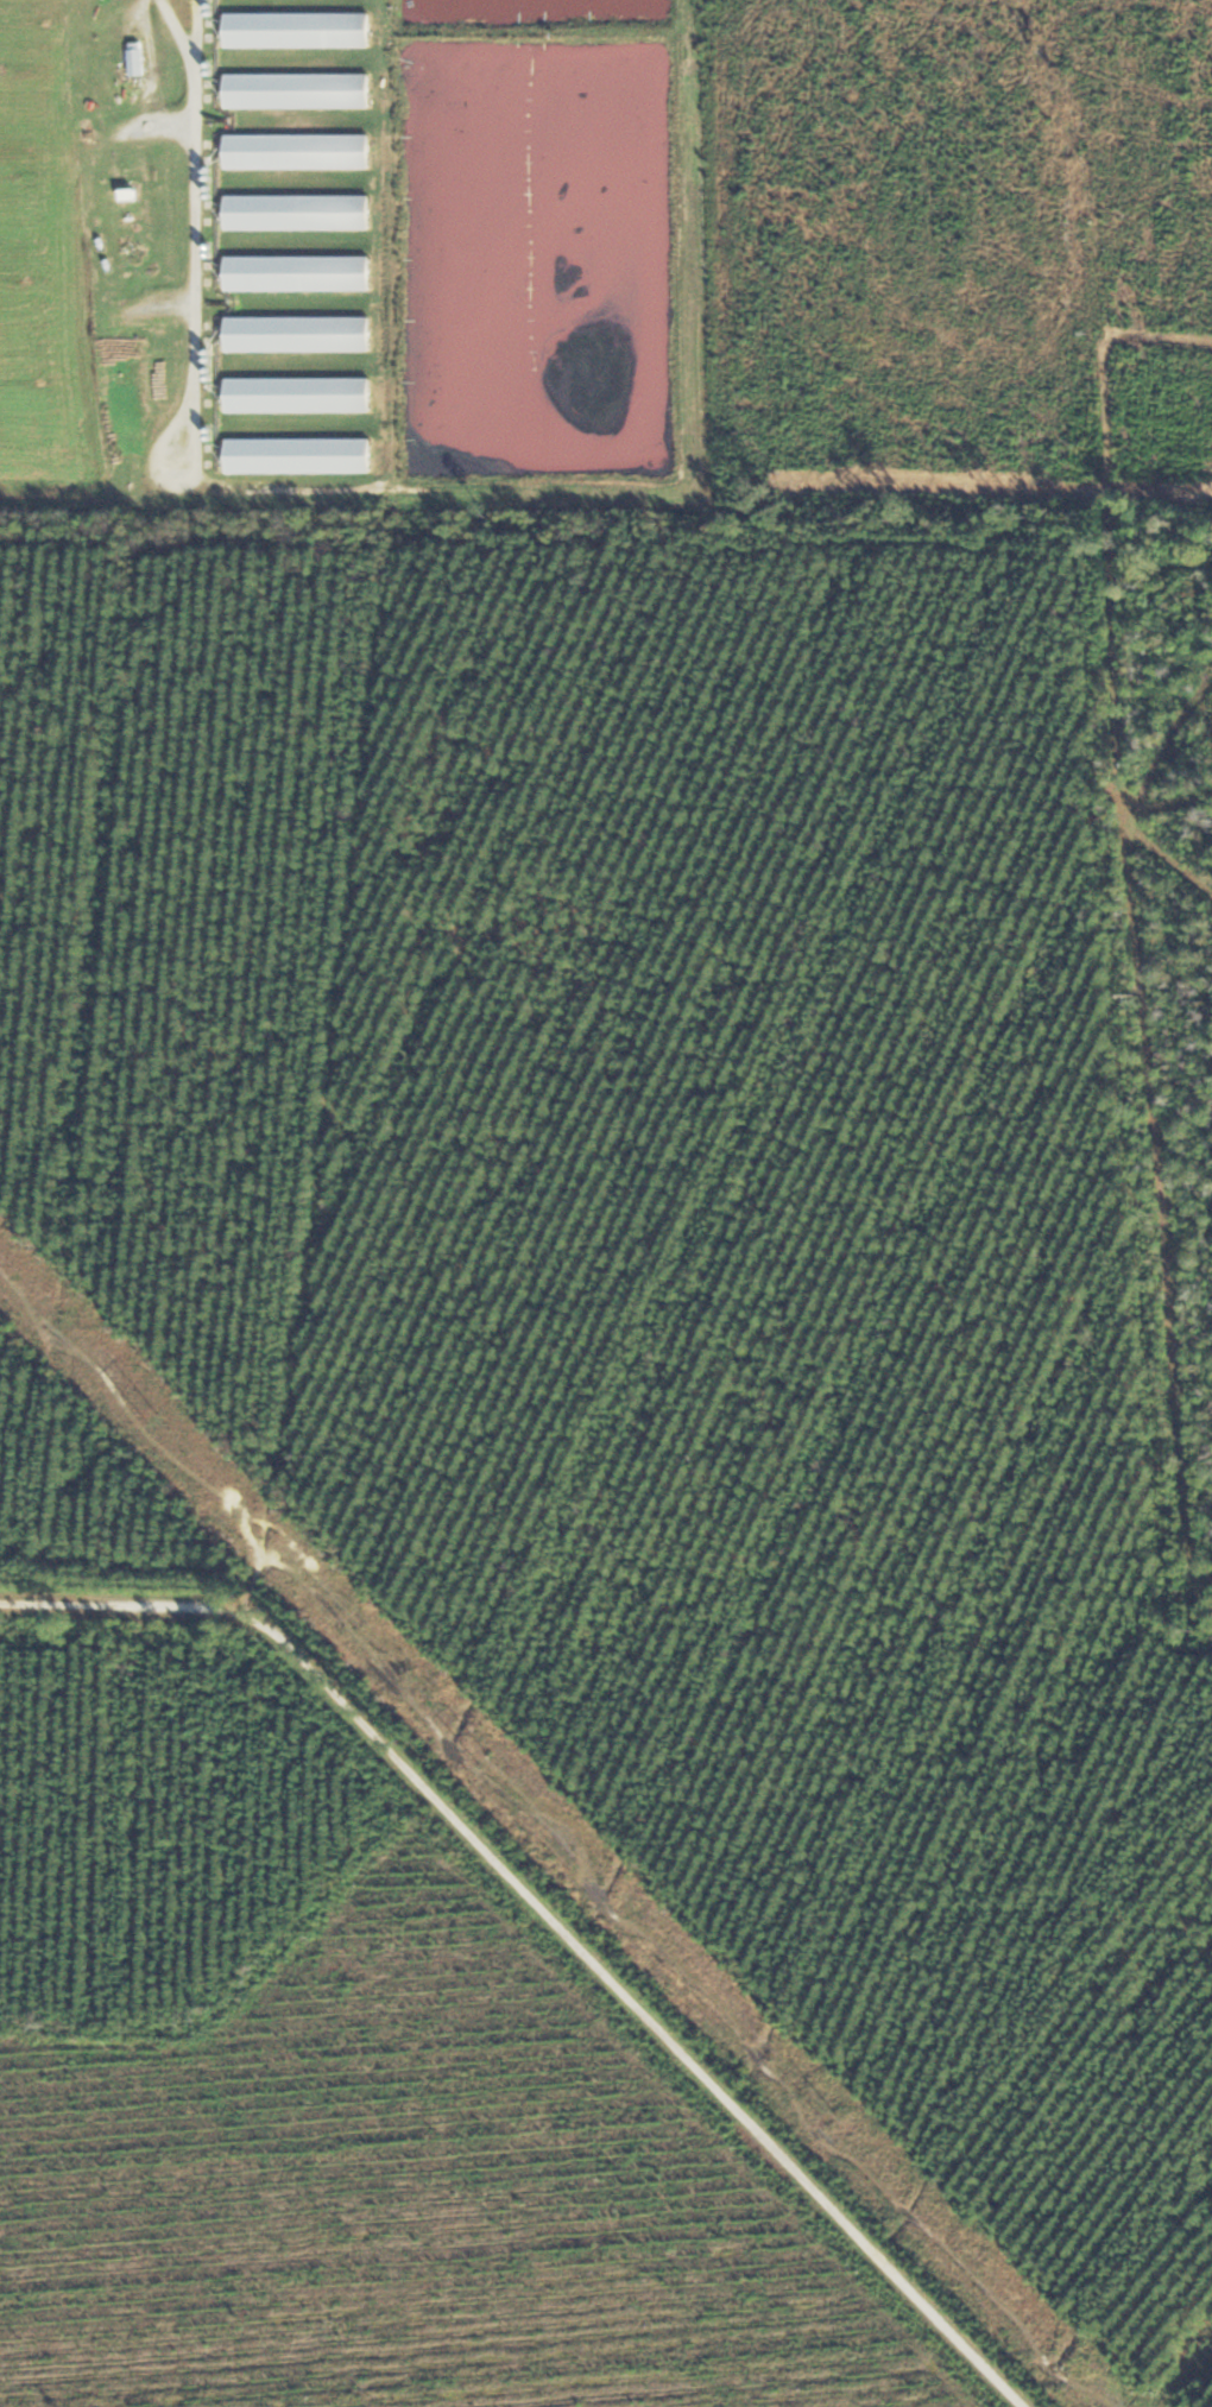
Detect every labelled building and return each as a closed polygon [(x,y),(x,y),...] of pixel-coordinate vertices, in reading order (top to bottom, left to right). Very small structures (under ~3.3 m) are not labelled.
[(371,48),(371,13),(228,13),(228,48),(371,48)] [(132,43),(132,76),(144,76),(144,43),(132,43)] [(372,74),(228,74),(228,108),(372,107),(372,74)] [(228,135),(228,169),(371,169),(371,135),(228,135)] [(228,195),(228,229),(371,229),(371,195),(228,195)] [(228,257),(228,290),(372,290),(372,257),(228,257)] [(372,317),(229,317),(229,352),(372,352),(372,317)] [(372,378),(229,378),(229,412),(372,412),(372,378)] [(229,473),(372,473),(372,439),(229,439),(229,473)]
